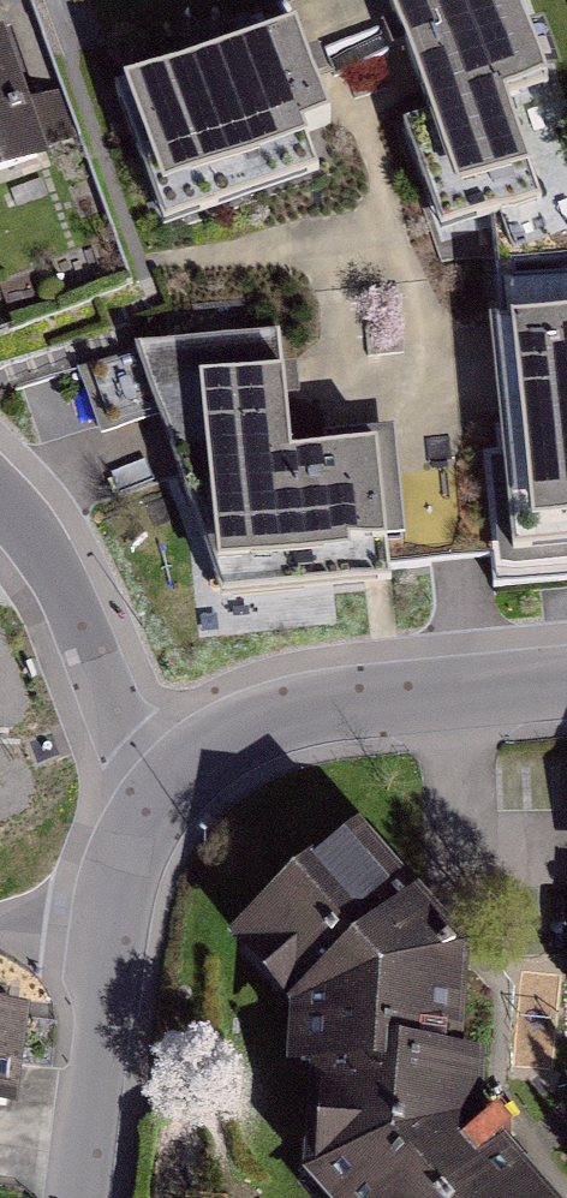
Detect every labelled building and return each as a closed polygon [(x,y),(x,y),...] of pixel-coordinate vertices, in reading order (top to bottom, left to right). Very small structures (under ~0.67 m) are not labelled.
[(431,117),(402,127),(439,234),(540,200),(504,93),(540,81),(513,0),(391,0),(431,117)] [(296,23),(117,82),(163,223),(313,174),(300,135),(330,126),(296,23)] [(41,171),(0,51),(0,185),(41,171)] [(489,321),(509,547),(566,542),(566,314),(489,321)] [(279,333),(134,345),(224,596),(386,582),(374,445),(289,452),(279,333)] [(78,371),(103,440),(155,421),(129,352),(78,371)] [(250,938),(307,1006),(302,1060),(323,1062),(312,1171),(338,1197),(552,1197),(478,1114),(481,1063),(459,1061),(468,958),(361,839),(250,938)] [(9,1122),(23,1017),(0,1014),(0,1121),(9,1122)]
